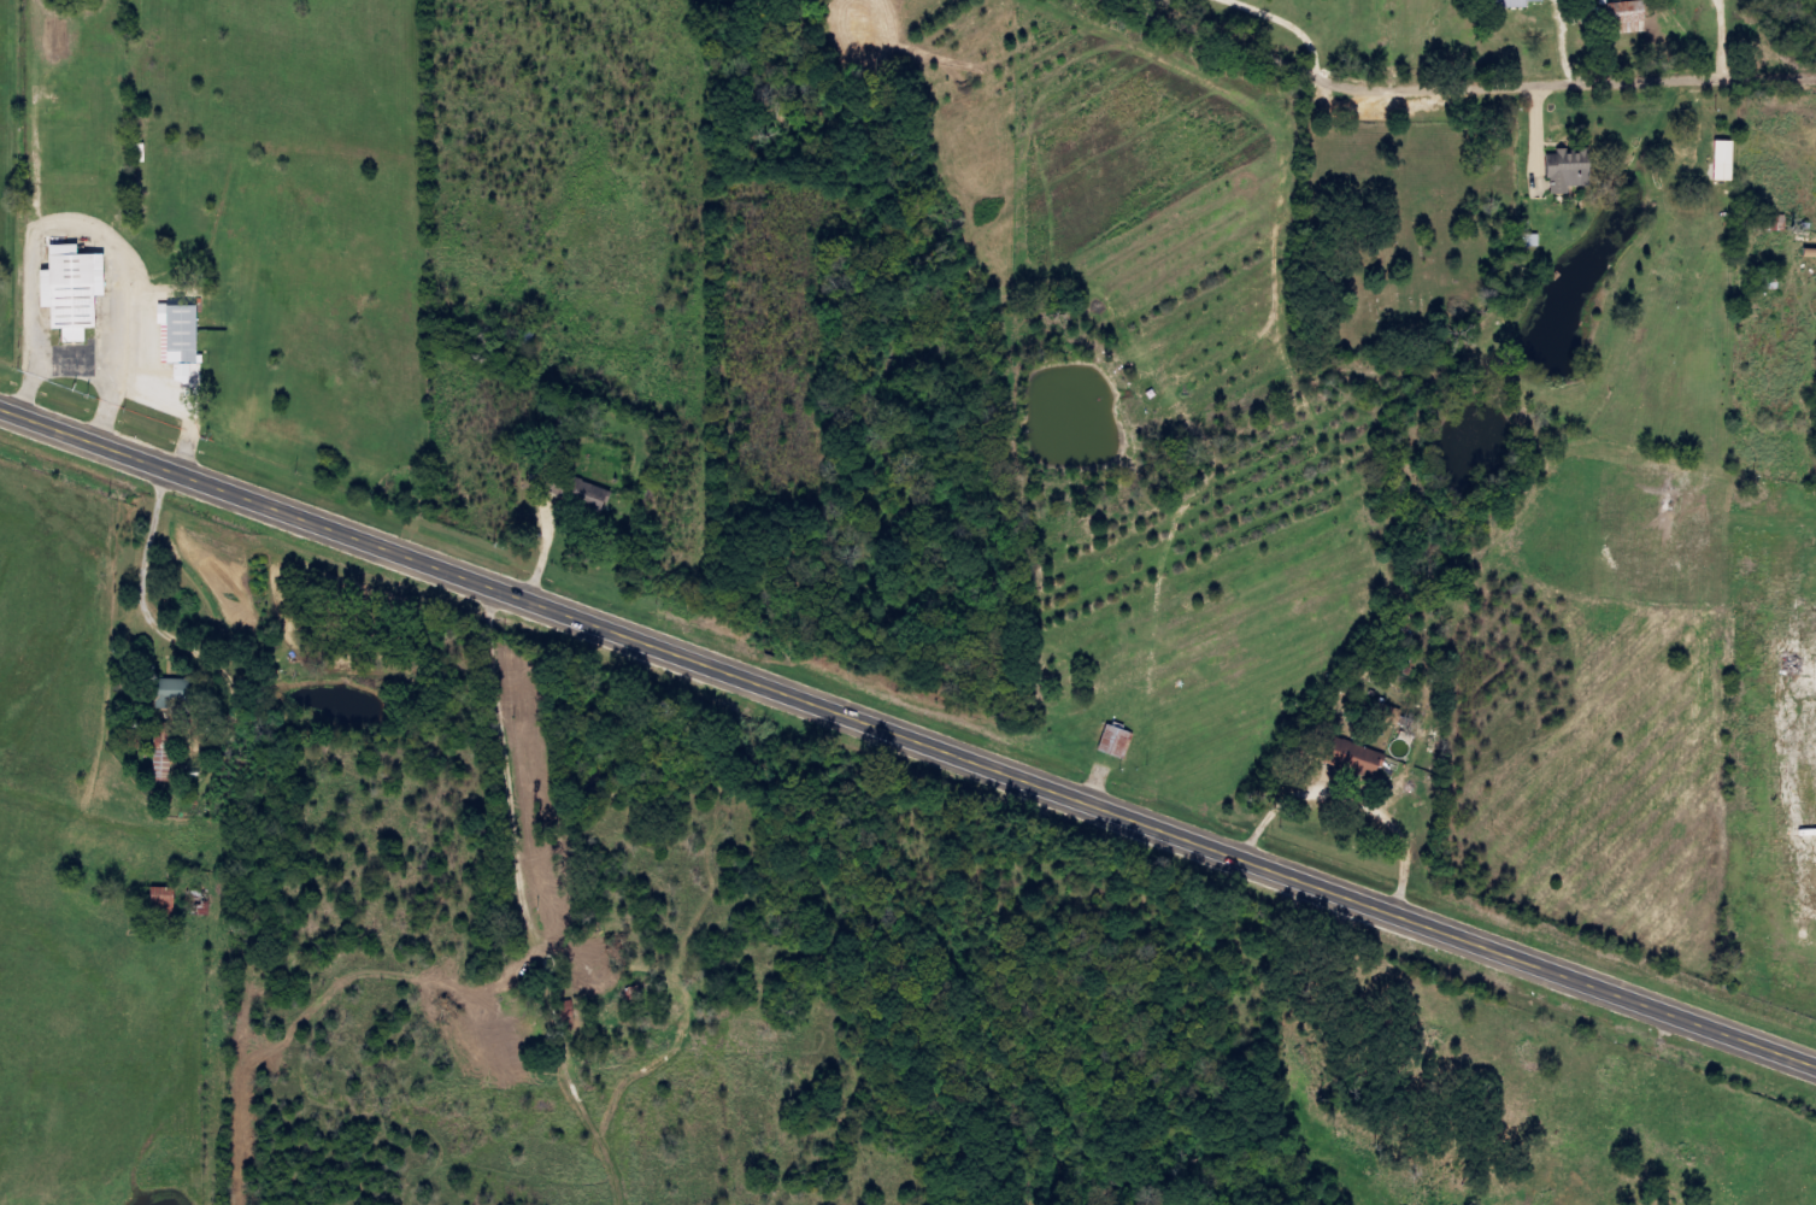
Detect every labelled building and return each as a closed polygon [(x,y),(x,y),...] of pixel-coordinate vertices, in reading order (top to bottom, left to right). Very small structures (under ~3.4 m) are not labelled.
[(1504,10),(1538,10),(1538,4),(1553,4),(1553,0),(1504,0),(1504,10)] [(1610,34),(1646,33),(1645,2),(1609,3),(1610,34)] [(1736,182),(1737,142),(1716,141),(1715,181),(1736,182)] [(152,164),(152,146),(141,147),(142,164),(152,164)] [(1787,232),(1787,218),(1759,217),(1758,230),(1787,232)] [(1531,220),(1522,220),(1522,247),(1541,247),(1541,234),(1531,234),(1531,220)] [(102,254),(77,254),(77,245),(48,245),(48,270),(41,270),(42,307),(52,307),(52,330),(64,330),(65,342),(87,342),(87,328),(103,328),(102,254)] [(612,491),(553,469),(544,492),(604,513),(612,491)] [(158,708),(173,709),(173,702),(191,702),(192,680),(159,679),(158,708)] [(1398,727),(1404,711),(1376,701),(1370,717),(1398,727)] [(1138,735),(1109,726),(1101,752),(1130,761),(1138,735)] [(1325,764),(1379,780),(1387,754),(1333,738),(1325,764)] [(176,887),(152,888),(152,914),(177,913),(176,887)]
